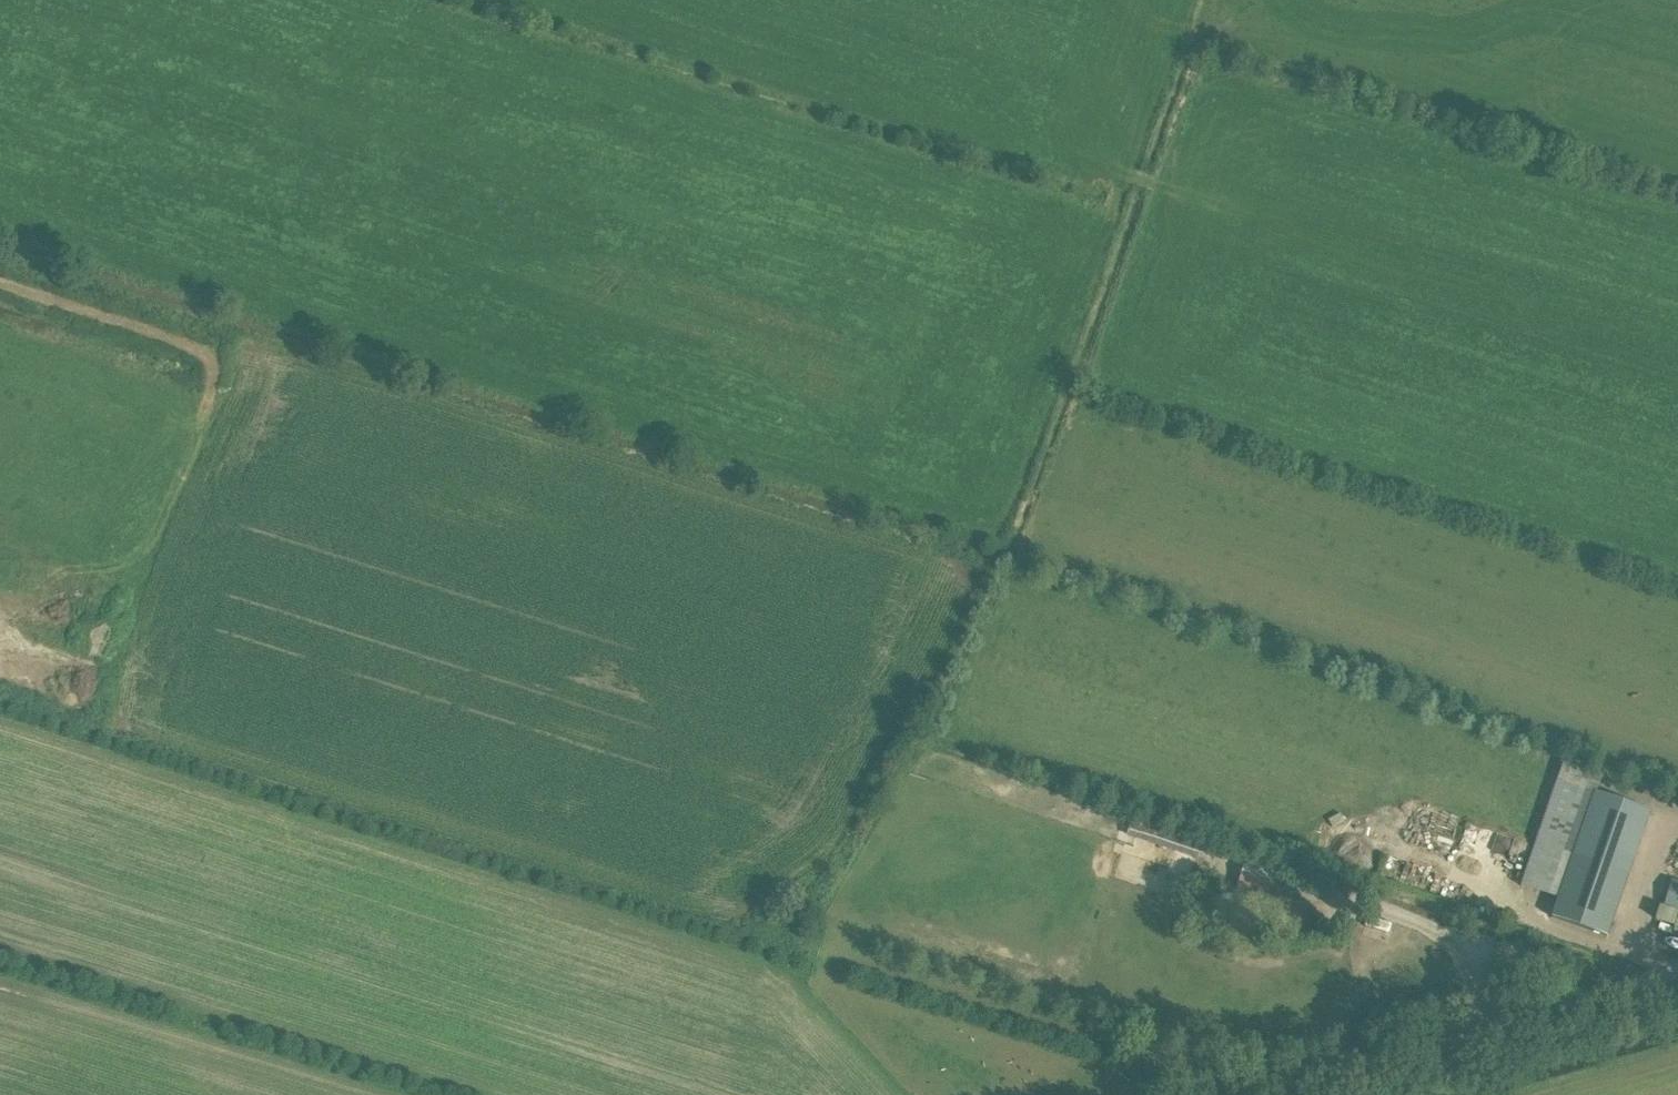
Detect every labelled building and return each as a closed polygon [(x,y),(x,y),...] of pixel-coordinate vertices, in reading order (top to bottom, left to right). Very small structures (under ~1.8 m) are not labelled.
[(1596,792),(1553,916),(1607,935),(1650,811),(1596,792)] [(1278,902),(1288,871),(1247,857),(1238,889),(1278,902)]
